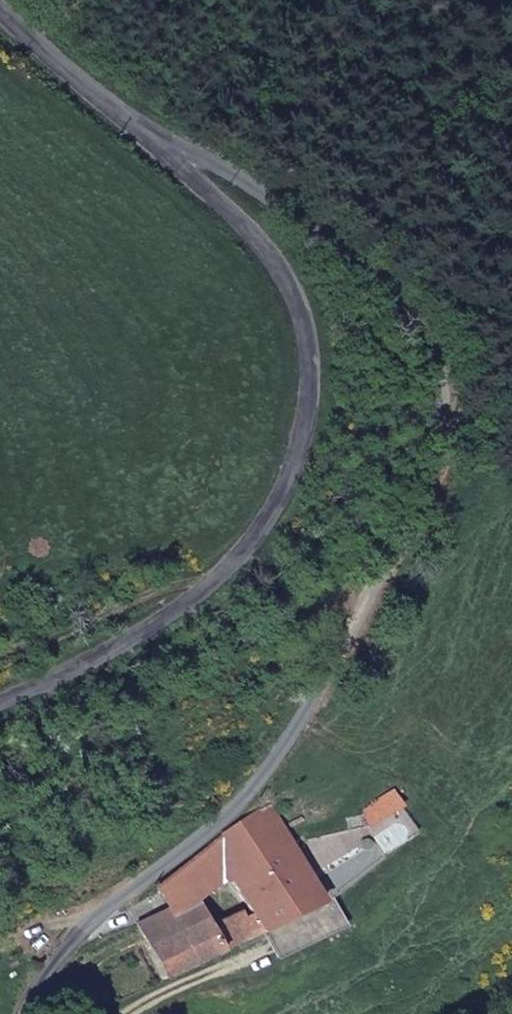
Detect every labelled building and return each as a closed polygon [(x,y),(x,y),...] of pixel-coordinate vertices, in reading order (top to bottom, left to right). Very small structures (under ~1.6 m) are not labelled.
[(265,799),(220,835),(240,877),(253,905),(267,934),(325,904),(265,799)] [(220,835),(158,885),(169,908),(138,926),(148,947),(206,920),(202,902),(240,877),(220,835)] [(325,904),(267,934),(281,961),(346,927),(332,900),(325,904)] [(210,926),(223,952),(267,934),(253,905),(210,926)] [(148,947),(163,980),(223,952),(210,926),(206,920),(148,947)]
